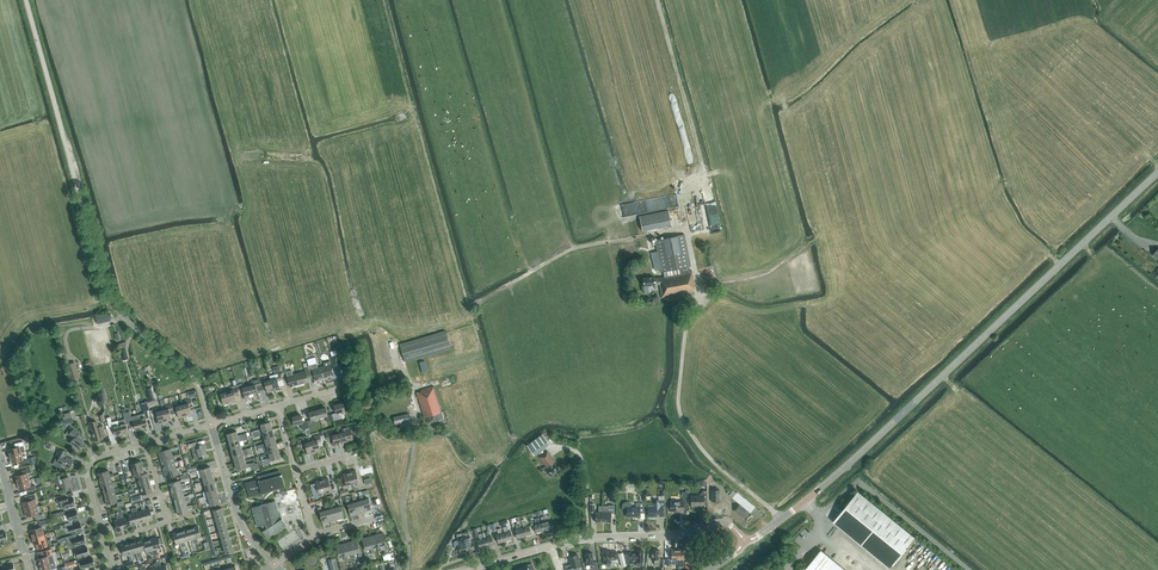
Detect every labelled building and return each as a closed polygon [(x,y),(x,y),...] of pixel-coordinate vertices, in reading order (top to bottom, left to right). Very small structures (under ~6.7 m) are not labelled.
[(718,225),(711,189),(702,190),(710,226),(718,225)] [(642,231),(671,225),(668,210),(639,216),(642,231)] [(690,271),(689,266),(691,266),(685,234),(655,240),(661,272),(679,269),(679,273),(663,276),(663,277),(654,278),(654,277),(643,278),(643,286),(655,285),(659,284),(662,298),(695,291),(694,286),(695,286),(692,271),(690,271)] [(101,323),(112,320),(110,314),(100,317),(101,323)] [(405,362),(420,358),(423,357),(451,349),(445,331),(400,344),(405,362)] [(125,348),(120,349),(123,360),(128,358),(125,348)] [(338,355),(330,356),(333,367),(340,364),(338,355)] [(321,367),(324,378),(333,375),(330,361),(324,363),(325,366),(321,367)] [(419,362),(422,372),(427,371),(425,361),(419,362)] [(75,362),(67,364),(72,380),(80,377),(75,362)] [(324,378),(321,367),(318,368),(317,363),(308,365),(308,368),(310,376),(314,375),(315,380),(324,378)] [(307,376),(310,376),(308,368),(305,369),(305,371),(296,374),(299,384),(309,382),(307,376)] [(286,372),(290,387),(299,384),(296,374),(293,375),(292,370),(286,372)] [(278,373),(269,376),(270,380),(274,392),(276,391),(276,390),(280,389),(278,380),(282,379),(280,373),(278,374),(278,373)] [(274,392),(270,380),(267,381),(266,377),(258,379),(260,385),(265,384),(267,393),(271,391),(272,392),(274,392)] [(256,387),(260,385),(258,379),(251,381),(252,385),(249,386),(252,398),(254,397),(254,396),(258,395),(256,387)] [(101,382),(97,383),(102,401),(107,400),(101,382)] [(252,398),(249,386),(245,387),(244,383),(237,385),(239,391),(243,390),(245,399),(250,397),(250,398),(252,398)] [(234,393),(239,391),(237,385),(229,387),(231,391),(227,392),(230,404),(232,403),(232,402),(236,401),(234,393)] [(444,418),(434,386),(421,390),(422,391),(417,393),(425,418),(426,417),(428,423),(442,419),(442,418),(444,418)] [(230,404),(227,392),(223,393),(222,389),(215,391),(217,397),(221,396),(224,405),(228,404),(230,404)] [(182,405),(185,416),(187,416),(187,415),(191,414),(189,405),(192,404),(191,398),(184,400),(186,404),(182,405)] [(185,416),(182,405),(178,406),(177,402),(171,404),(173,410),(176,409),(179,417),(183,416),(183,417),(185,416)] [(332,414),(334,420),(340,418),(339,412),(345,411),(342,403),(334,405),(336,413),(332,414)] [(170,411),(173,410),(171,404),(165,405),(166,409),(162,410),(166,422),(168,421),(167,421),(172,419),(170,411)] [(166,422),(162,410),(159,411),(158,407),(151,409),(152,411),(153,415),(157,414),(159,423),(163,422),(164,423),(166,422)] [(334,420),(332,414),(328,415),(326,407),(317,410),(319,418),(325,416),(327,422),(334,420)] [(138,415),(142,429),(148,427),(146,419),(149,418),(149,416),(147,410),(144,411),(144,413),(138,415)] [(313,419),(319,418),(317,410),(309,412),(311,420),(307,421),(308,427),(315,425),(313,419)] [(142,429),(138,415),(131,417),(130,411),(126,412),(129,423),(133,422),(135,430),(142,429)] [(65,417),(63,417),(65,425),(73,423),(70,412),(65,414),(65,417)] [(126,424),(129,423),(126,412),(123,413),(124,419),(118,420),(119,424),(122,434),(128,432),(126,424)] [(395,425),(411,421),(409,413),(393,417),(395,425)] [(308,427),(307,421),(303,422),(300,414),(292,417),(294,425),(300,423),(302,429),(308,427)] [(119,424),(118,420),(112,422),(111,419),(107,420),(110,429),(113,428),(115,436),(122,434),(119,424)] [(262,429),(258,430),(259,433),(262,432),(272,429),(270,421),(260,424),(262,429)] [(99,427),(98,424),(93,422),(88,423),(89,426),(91,426),(95,441),(103,438),(102,436),(105,435),(103,426),(99,427)] [(338,434),(342,445),(344,445),(343,444),(348,443),(347,441),(353,439),(351,432),(357,430),(355,425),(341,429),(342,433),(338,434)] [(79,450),(85,443),(81,440),(83,436),(73,428),(71,427),(67,432),(74,438),(70,443),(79,450)] [(262,432),(259,433),(260,435),(263,434),(264,439),(274,436),(272,429),(262,432)] [(229,441),(247,436),(247,433),(241,435),(241,434),(238,435),(237,431),(227,434),(229,441)] [(342,445),(338,434),(335,435),(334,431),(325,433),(327,439),(333,438),(333,441),(332,442),(332,445),(334,446),(335,446),(339,445),(339,446),(342,445)] [(549,444),(542,434),(527,445),(534,455),(549,444)] [(311,441),(314,453),(316,452),(320,450),(318,442),(321,441),(320,435),(313,436),(314,440),(311,441)] [(231,448),(241,446),(239,441),(243,440),(248,439),(247,436),(229,441),(231,448)] [(266,443),(262,444),(263,447),(267,446),(276,443),(274,436),(264,439),(266,443)] [(314,453),(311,441),(307,442),(306,438),(299,440),(301,447),(305,445),(307,454),(312,453),(312,454),(314,453)] [(16,447),(8,450),(10,456),(22,453),(21,453),(26,452),(25,450),(24,446),(23,442),(15,444),(16,447)] [(198,446),(197,442),(188,445),(189,448),(195,446),(199,459),(207,457),(203,444),(198,446)] [(267,446),(263,447),(264,450),(267,449),(269,453),(278,450),(276,443),(267,446)] [(233,456),(251,450),(254,450),(253,447),(246,449),(245,449),(242,450),(241,446),(231,448),(233,456)] [(57,456),(53,464),(61,468),(62,465),(69,468),(73,460),(65,456),(67,452),(60,448),(56,455),(57,456)] [(160,459),(173,455),(171,448),(158,452),(160,459)] [(235,463),(245,460),(243,456),(252,453),(251,450),(233,456),(235,463)] [(270,458),(266,459),(267,462),(271,461),(281,458),(278,450),(269,453),(270,458)] [(550,476),(559,470),(554,463),(555,462),(547,451),(539,457),(546,465),(543,467),(546,471),(546,470),(550,476)] [(22,453),(10,456),(12,463),(20,461),(21,465),(29,463),(28,459),(23,460),(22,453)] [(162,465),(174,462),(173,455),(160,459),(162,465)] [(266,459),(261,460),(263,467),(272,464),(272,463),(271,461),(267,462),(266,459)] [(250,466),(251,470),(259,468),(258,463),(255,464),(255,462),(250,464),(249,463),(246,464),(245,460),(235,463),(237,470),(246,468),(250,466)] [(132,470),(143,467),(141,461),(131,464),(132,470)] [(164,472),(176,469),(174,462),(162,465),(164,472)] [(145,474),(145,473),(143,467),(132,470),(134,477),(137,476),(136,476),(137,476),(145,474)] [(202,477),(212,474),(210,467),(200,469),(202,477)] [(17,482),(28,479),(27,473),(31,472),(30,468),(22,470),(23,474),(15,476),(17,482)] [(176,469),(164,472),(166,479),(178,475),(176,469)] [(99,479),(110,476),(108,470),(98,473),(99,479)] [(280,475),(279,470),(257,476),(257,479),(245,483),(249,497),(261,493),(285,487),(282,474),(280,475)] [(349,471),(352,483),(356,482),(357,486),(360,485),(359,481),(358,481),(355,470),(351,471),(351,470),(349,471)] [(348,484),(352,483),(349,471),(347,472),(343,474),(345,482),(342,483),(343,489),(349,488),(348,484)] [(138,482),(149,479),(147,473),(145,473),(145,474),(137,476),(136,476),(137,476),(138,482)] [(182,482),(190,480),(188,473),(180,475),(182,482)] [(62,478),(61,476),(61,474),(54,476),(56,485),(60,484),(61,489),(71,486),(68,477),(62,478)] [(204,484),(214,481),(212,474),(202,477),(204,484)] [(101,486),(112,483),(110,476),(99,479),(101,486)] [(321,479),(325,491),(328,489),(329,493),(336,492),(334,485),(330,486),(328,478),(324,479),(323,478),(321,479)] [(28,479),(17,482),(19,490),(27,487),(28,491),(36,489),(35,485),(30,486),(28,479)] [(140,488),(151,485),(149,479),(138,482),(140,488)] [(312,487),(315,497),(322,495),(321,492),(325,491),(321,479),(319,479),(319,480),(315,481),(316,483),(314,484),(312,487)] [(171,490),(186,485),(185,483),(181,484),(179,480),(169,483),(171,490)] [(206,491),(216,488),(214,481),(204,484),(206,491)] [(103,492),(114,489),(112,483),(101,486),(103,492)] [(151,485),(140,488),(142,495),(153,492),(151,485)] [(172,496),(183,493),(182,489),(187,488),(186,485),(171,490),(172,496)] [(720,487),(712,487),(712,501),(720,500),(720,487)] [(208,498),(218,496),(216,488),(206,491),(208,498)] [(104,497),(115,495),(114,489),(103,492),(104,497)] [(682,501),(671,501),(671,502),(671,511),(671,512),(683,511),(687,511),(686,491),(682,491),(682,501)] [(691,506),(703,506),(703,501),(707,501),(707,491),(703,491),(699,495),(691,495),(691,506)] [(890,567),(914,537),(858,492),(833,522),(890,567)] [(24,502),(22,503),(24,508),(24,510),(37,506),(35,500),(36,499),(35,493),(25,496),(26,500),(27,499),(27,501),(24,502)] [(174,502),(190,498),(189,495),(184,497),(183,493),(172,496),(174,502)] [(750,513),(756,507),(737,493),(736,493),(732,498),(740,504),(734,511),(744,519),(750,513)] [(115,495),(104,497),(106,505),(117,502),(115,495)] [(359,496),(361,501),(364,512),(372,510),(369,498),(364,500),(362,495),(359,496)] [(67,496),(56,499),(57,504),(60,503),(62,509),(64,508),(65,508),(68,507),(75,505),(73,498),(68,499),(67,496)] [(218,496),(208,498),(210,506),(220,503),(218,496)] [(364,512),(361,501),(357,502),(355,497),(352,498),(354,502),(357,514),(364,512)] [(176,509),(187,506),(186,502),(190,500),(190,498),(174,502),(176,509)] [(357,514),(354,502),(350,504),(348,499),(346,500),(347,505),(348,505),(351,516),(357,514)] [(650,517),(662,517),(662,513),(666,513),(665,500),(657,500),(656,501),(654,503),(653,505),(653,506),(650,506),(650,517)] [(275,501),(252,507),(257,526),(261,525),(264,530),(262,531),(267,539),(287,526),(282,518),(281,519),(275,501)] [(632,506),(631,504),(629,503),(627,502),(625,503),(623,505),(623,507),(623,509),(625,511),(627,512),(627,517),(639,517),(639,513),(644,513),(643,503),(636,503),(636,506),(632,506)] [(331,504),(333,508),(336,520),(344,518),(340,506),(335,507),(334,503),(331,504)] [(714,504),(714,512),(725,512),(725,503),(714,504)] [(142,510),(145,521),(153,519),(151,515),(151,512),(150,508),(145,510),(144,505),(141,506),(142,510)] [(192,505),(187,506),(176,509),(178,515),(188,512),(188,509),(192,508),(192,505)] [(336,520),(333,508),(329,509),(327,505),(324,505),(326,510),(329,522),(336,520)] [(603,506),(603,522),(611,522),(611,512),(614,512),(614,505),(608,505),(608,506),(603,506)] [(37,506),(24,510),(26,517),(39,513),(37,506)] [(142,510),(138,512),(136,507),(134,508),(138,523),(145,521),(142,510)] [(329,522),(326,510),(322,511),(320,507),(318,507),(319,512),(320,512),(323,523),(329,522)] [(131,525),(138,523),(134,508),(131,509),(132,513),(128,515),(128,517),(131,525)] [(215,518),(224,515),(222,508),(213,510),(215,518)] [(65,515),(64,515),(65,520),(67,521),(69,520),(69,521),(71,520),(79,518),(77,510),(67,513),(67,514),(65,515)] [(123,513),(120,514),(124,529),(132,527),(131,525),(128,517),(124,518),(123,513)] [(118,520),(114,521),(117,531),(124,529),(120,514),(117,515),(118,520)] [(217,525),(226,522),(224,515),(215,518),(217,525)] [(541,523),(543,530),(550,528),(548,521),(546,521),(544,516),(540,517),(542,523),(541,523)] [(543,530),(541,523),(540,523),(538,518),(535,519),(536,524),(534,525),(536,532),(543,530)] [(522,528),(524,535),(531,534),(529,526),(527,527),(525,521),(522,522),(523,528),(522,528)] [(73,525),(72,522),(69,523),(64,524),(66,529),(70,528),(71,533),(82,530),(80,523),(73,525)] [(219,532),(228,529),(226,522),(217,525),(219,532)] [(524,535),(522,528),(521,528),(520,523),(516,524),(517,529),(515,530),(517,537),(524,535)] [(192,528),(196,543),(199,542),(197,538),(201,537),(198,526),(192,528)] [(503,533),(505,541),(512,539),(510,531),(508,532),(507,526),(506,527),(503,528),(504,533),(503,533)] [(42,527),(30,530),(32,537),(44,534),(42,527)] [(194,544),(196,543),(192,528),(185,530),(189,540),(192,539),(194,544)] [(505,541),(503,533),(502,533),(501,528),(497,529),(498,534),(496,535),(498,543),(505,541)] [(221,540),(230,537),(228,529),(219,532),(217,533),(218,536),(220,536),(221,540)] [(185,541),(189,540),(185,530),(179,532),(184,547),(186,546),(185,541)] [(462,533),(467,551),(475,549),(473,541),(471,542),(470,535),(469,535),(468,531),(462,533)] [(181,548),(184,547),(179,532),(173,533),(176,544),(180,543),(181,548)] [(484,538),(486,546),(493,544),(491,536),(489,537),(488,532),(484,533),(485,538),(484,538)] [(44,534),(32,537),(34,544),(36,544),(37,543),(39,549),(52,545),(50,539),(48,540),(46,533),(44,534)] [(377,534),(380,546),(384,545),(385,549),(388,548),(387,543),(386,544),(383,533),(377,534)] [(460,553),(467,551),(462,533),(456,534),(457,538),(459,545),(458,545),(460,553)] [(486,546),(484,538),(483,538),(482,533),(478,534),(479,539),(477,540),(479,548),(486,546)] [(68,536),(62,538),(63,543),(67,542),(67,543),(70,542),(71,548),(76,546),(76,545),(86,542),(84,535),(76,538),(75,534),(68,536)] [(381,550),(380,546),(377,534),(370,536),(373,548),(377,546),(378,551),(381,550)] [(374,552),(373,548),(370,536),(362,538),(365,550),(370,548),(371,553),(374,552)] [(150,539),(155,554),(157,554),(156,549),(161,548),(160,544),(158,538),(158,537),(150,539)] [(223,546),(232,544),(230,537),(221,540),(223,546)] [(143,541),(143,539),(135,541),(140,556),(142,555),(141,551),(145,549),(143,541)] [(156,558),(155,554),(150,539),(143,541),(145,549),(146,552),(151,550),(153,557),(154,559),(156,558)] [(350,542),(354,553),(358,552),(359,557),(362,556),(360,551),(357,540),(350,542)] [(137,557),(140,556),(135,541),(128,543),(131,554),(135,552),(137,557)] [(355,558),(354,553),(350,542),(343,543),(347,555),(351,554),(352,558),(355,558)] [(128,543),(121,545),(124,556),(128,554),(130,561),(133,561),(133,559),(131,554),(128,543)] [(348,560),(347,555),(343,543),(336,546),(339,557),(344,556),(345,560),(346,560),(348,560)] [(232,544),(223,546),(225,554),(234,551),(232,544)] [(78,557),(89,554),(87,547),(76,550),(78,557)] [(38,558),(37,559),(39,565),(49,563),(54,561),(53,557),(52,555),(51,549),(43,551),(44,557),(38,558)] [(643,565),(643,550),(636,550),(636,553),(630,553),(629,552),(624,554),(628,563),(633,561),(633,560),(636,560),(637,566),(643,565)] [(660,565),(659,559),(659,550),(652,550),(652,560),(654,560),(654,565),(660,565)] [(671,564),(677,564),(677,550),(671,550),(671,559),(666,559),(666,566),(671,566),(671,564)] [(819,553),(806,569),(807,569),(826,569),(832,563),(834,561),(821,550),(819,553)] [(610,552),(610,551),(603,551),(603,563),(607,563),(607,566),(611,565),(610,560),(617,559),(616,551),(610,552)] [(592,553),(585,554),(586,564),(590,564),(591,569),(594,569),(598,569),(597,562),(593,562),(592,553)] [(566,569),(577,569),(576,567),(581,566),(578,554),(569,556),(571,564),(572,567),(566,569)] [(335,557),(328,560),(331,569),(339,569),(335,557)] [(83,568),(94,565),(92,558),(82,561),(83,568)] [(39,565),(40,569),(49,569),(51,569),(56,568),(55,565),(54,561),(49,563),(39,565)] [(159,569),(167,569),(166,565),(161,566),(160,561),(157,562),(159,569)] [(685,562),(685,569),(690,569),(693,569),(693,561),(685,562)]
